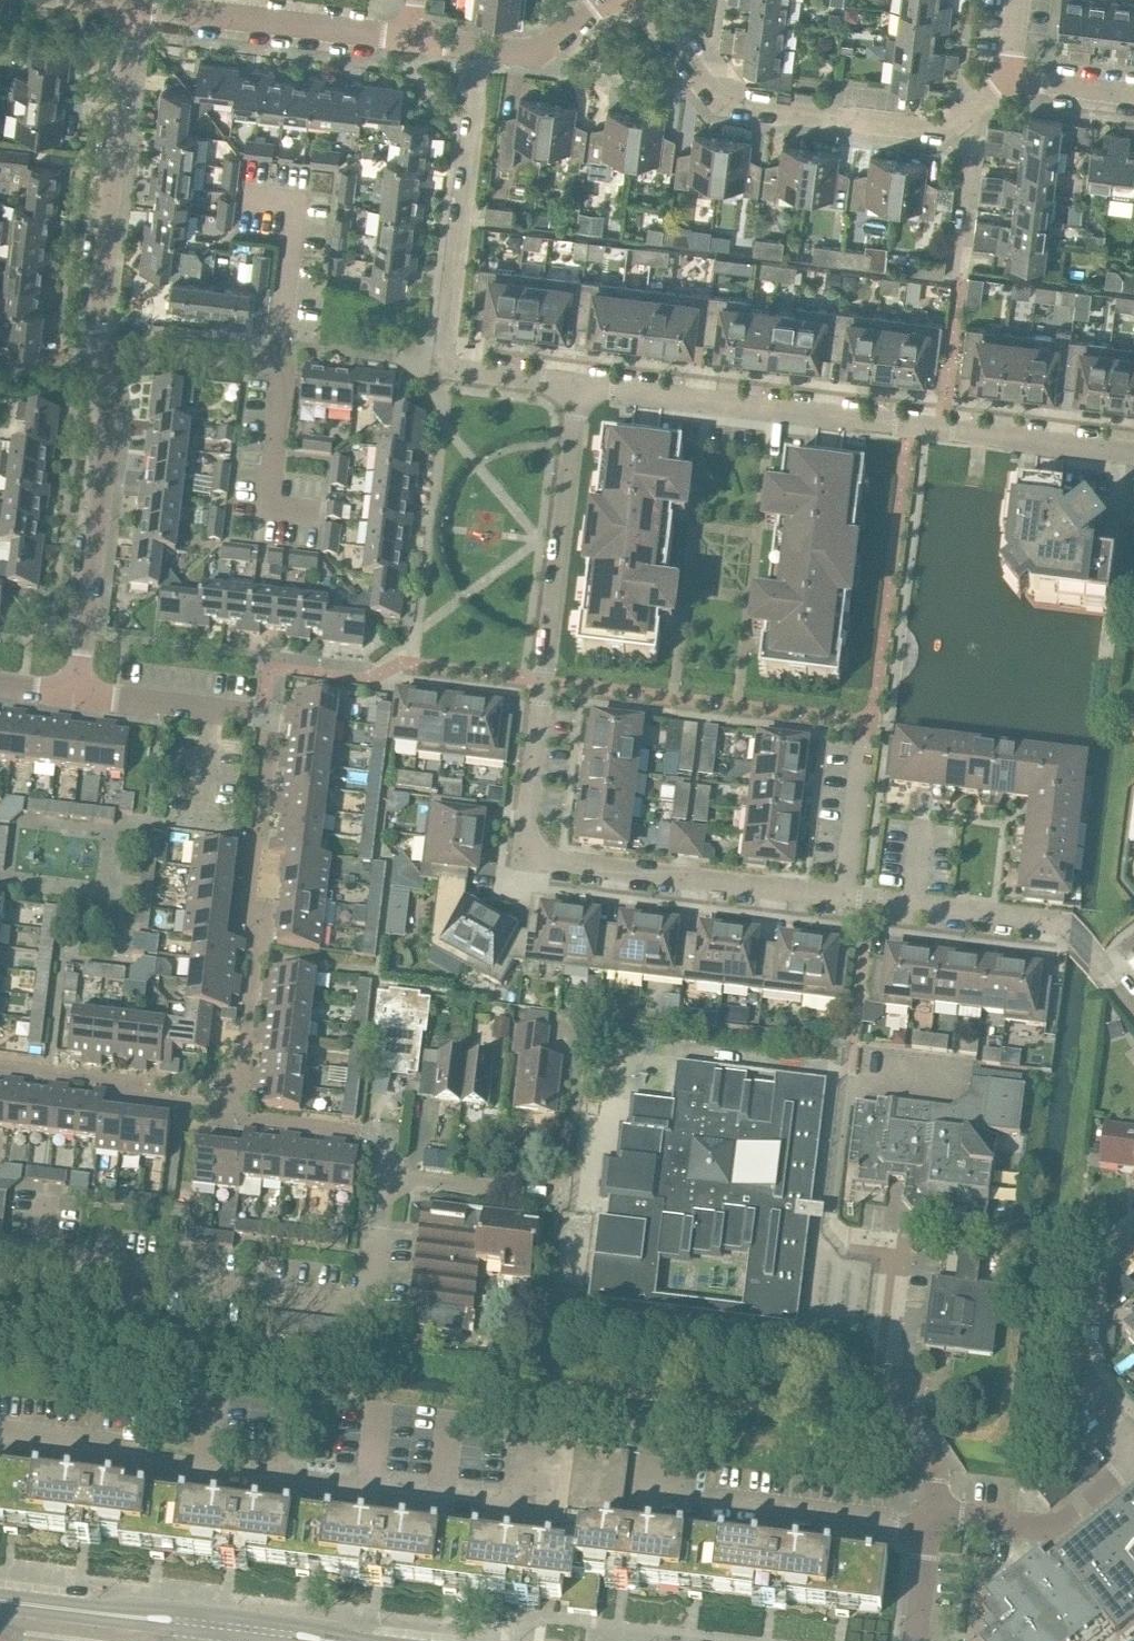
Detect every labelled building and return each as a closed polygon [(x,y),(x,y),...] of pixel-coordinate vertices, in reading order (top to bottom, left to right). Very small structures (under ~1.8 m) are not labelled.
[(444,0),(431,0),(430,8),(443,10),(444,0)] [(465,12),(516,19),(519,0),(467,0),(465,12)] [(791,0),(728,0),(727,2),(738,3),(738,6),(751,8),(749,18),(789,23),(791,0)] [(939,0),(901,0),(899,11),(950,18),(952,5),(938,3),(939,0)] [(1087,0),(1061,0),(1058,30),(1070,32),(1068,44),(1072,45),(1070,55),(1080,56),(1087,0)] [(1111,0),(1107,0),(1087,0),(1080,56),(1090,58),(1092,48),(1095,48),(1096,35),(1107,36),(1111,0)] [(1133,12),(1133,3),(1111,0),(1107,36),(1118,37),(1116,50),(1119,50),(1117,61),(1128,62),(1133,12)] [(846,7),(845,20),(858,21),(859,9),(846,7)] [(948,31),(950,18),(899,11),(896,35),(934,40),(935,30),(948,31)] [(829,12),(827,24),(840,25),(841,13),(829,12)] [(786,46),(789,23),(749,18),(748,28),(735,27),(735,30),(723,29),(722,39),(786,46)] [(932,51),(934,40),(896,35),(893,59),(944,66),(957,67),(958,54),(932,51)] [(13,85),(59,91),(62,68),(69,69),(72,42),(26,37),(23,60),(31,60),(29,76),(15,75),(13,85)] [(783,70),(786,46),(722,39),(721,49),(732,51),(732,54),(744,55),(743,67),(760,69),(758,83),(789,87),(791,71),(783,70)] [(841,44),(840,52),(853,54),(854,46),(841,44)] [(942,79),(944,66),(893,59),(890,84),(928,89),(929,77),(942,79)] [(228,96),(232,67),(200,63),(196,97),(205,109),(213,104),(214,94),(228,96)] [(259,112),(264,71),(252,70),(251,77),(238,76),(239,68),(232,67),(228,96),(233,96),(232,109),(259,112)] [(284,115),(288,82),(274,80),(275,73),(264,71),(259,112),(284,115)] [(309,118),(314,78),(303,76),(302,84),(288,82),(284,115),(309,118)] [(334,121),(339,88),(325,86),(325,79),(314,78),(309,118),(334,121)] [(369,112),(372,84),(353,82),(352,90),(339,88),(334,121),(361,125),(362,112),(369,112)] [(387,131),(401,121),(405,88),(372,84),(369,112),(382,114),(381,123),(387,131)] [(56,114),(59,91),(13,85),(12,96),(27,97),(25,114),(17,113),(14,136),(60,141),(63,115),(56,114)] [(205,109),(196,97),(162,93),(158,125),(188,129),(190,114),(198,115),(205,109)] [(542,148),(548,104),(520,100),(517,121),(503,119),(497,167),(513,168),(515,145),(542,148)] [(548,104),(542,148),(569,151),(568,158),(567,170),(579,171),(580,160),(583,160),(587,130),(573,128),(576,107),(548,104)] [(630,160),(635,115),(608,111),(605,132),(591,130),(587,161),(589,161),(588,177),(611,180),(612,167),(629,169),(630,160)] [(635,115),(630,160),(657,163),(656,169),(671,171),(675,141),(661,139),(664,118),(635,115)] [(1009,141),(1059,147),(1062,123),(1024,118),(1022,130),(1010,129),(988,126),(986,139),(1009,141)] [(401,154),(429,157),(433,125),(401,121),(387,131),(392,139),(403,140),(401,154)] [(188,134),(188,129),(158,125),(156,144),(163,144),(161,158),(197,162),(200,136),(188,134)] [(716,185),(722,139),(694,135),(691,156),(678,155),(674,186),(689,187),(689,182),(716,185)] [(1087,175),(1086,184),(1110,187),(1116,136),(1104,135),(1103,148),(1091,146),(1090,151),(1087,175)] [(1110,196),(1123,198),(1133,199),(1133,205),(1133,151),(1128,151),(1130,138),(1117,136),(1116,136),(1110,187),(1110,196)] [(722,139),(716,185),(743,188),(742,194),(758,196),(762,165),(749,164),(752,143),(722,139)] [(258,156),(260,141),(246,140),(244,154),(258,156)] [(260,141),(258,156),(272,157),(274,143),(260,141)] [(362,150),(362,156),(373,157),(375,141),(362,150)] [(1056,171),(1059,147),(1009,141),(1007,154),(1020,156),(1019,167),(1056,171)] [(292,160),(294,146),(281,144),(278,158),(292,160)] [(804,195),(810,150),(782,146),(780,167),(766,165),(762,196),(777,198),(778,192),(804,195)] [(57,198),(61,170),(28,166),(30,152),(0,148),(0,164),(21,167),(18,183),(29,184),(27,194),(57,198)] [(325,164),(326,150),(312,148),(311,162),(325,164)] [(326,150),(325,164),(339,166),(341,152),(326,150)] [(810,150),(804,195),(831,199),(831,205),(845,206),(849,176),(836,175),(838,153),(810,150)] [(427,176),(429,157),(401,154),(400,160),(388,158),(386,174),(376,172),(375,183),(419,189),(421,175),(427,176)] [(224,170),(238,172),(240,158),(225,156),(224,170)] [(893,206),(899,161),(870,157),(868,178),(854,176),(850,207),(865,209),(866,203),(893,206)] [(194,187),(197,162),(161,158),(160,171),(153,170),(151,182),(194,187)] [(899,161),(893,206),(920,209),(919,216),(934,217),(938,187),(924,185),(927,165),(899,161)] [(1053,195),(1056,171),(1019,167),(1017,177),(1004,176),(1002,189),(1053,195)] [(237,185),(238,172),(224,170),(222,184),(237,185)] [(341,184),(355,186),(357,172),(343,170),(341,184)] [(190,213),(194,187),(151,182),(150,193),(157,194),(155,208),(190,213)] [(417,202),(419,189),(375,183),(374,195),(383,196),(382,210),(423,215),(424,203),(417,202)] [(353,200),(355,186),(341,184),(339,198),(353,200)] [(1002,189),(980,186),(979,199),(1014,204),(1013,215),(1050,219),(1053,195),(1002,189)] [(57,198),(27,194),(26,204),(14,203),(12,217),(0,215),(0,228),(45,233),(46,219),(54,220),(57,198)] [(219,211),(234,213),(235,199),(221,198),(219,211)] [(511,224),(513,209),(487,206),(485,221),(511,224)] [(187,238),(190,213),(155,208),(154,222),(147,221),(145,240),(175,244),(176,237),(187,238)] [(535,224),(549,225),(551,210),(536,209),(535,224)] [(421,226),(423,215),(382,210),(379,235),(413,239),(414,226),(421,226)] [(232,227),(234,213),(219,211),(217,225),(232,227)] [(578,230),(603,233),(604,215),(579,212),(578,230)] [(1047,243),(1050,219),(1013,215),(1011,225),(976,221),(975,235),(997,237),(1011,239),(1047,243)] [(335,230),(350,232),(351,217),(337,216),(335,230)] [(669,225),(667,242),(709,247),(711,230),(669,225)] [(662,242),(664,229),(649,227),(647,240),(662,242)] [(45,233),(0,228),(0,240),(9,241),(8,254),(50,260),(51,249),(44,248),(45,233)] [(348,246),(350,232),(335,230),(334,244),(348,246)] [(510,233),(508,246),(521,248),(522,235),(510,233)] [(538,248),(539,235),(525,233),(523,246),(538,248)] [(1092,233),(1092,236),(1092,237),(1097,242),(1104,243),(1105,235),(1092,233)] [(711,234),(710,247),(729,250),(730,237),(711,234)] [(411,253),(413,239),(379,235),(375,261),(417,266),(418,254),(411,253)] [(974,239),(973,247),(996,249),(1008,251),(1007,263),(1044,267),(1047,243),(1011,239),(997,237),(975,235),(974,239)] [(1097,242),(1092,237),(1086,242),(1085,248),(1102,249),(1097,242)] [(782,257),(784,242),(755,238),(753,254),(782,257)] [(586,257),(588,240),(576,239),(574,256),(586,257)] [(174,249),(175,244),(145,240),(141,272),(174,276),(200,279),(202,259),(193,250),(174,249)] [(842,265),(843,249),(815,245),(813,261),(842,265)] [(650,262),(652,248),(638,247),(636,260),(650,262)] [(652,248),(650,262),(665,264),(666,250),(652,248)] [(843,249),(842,265),(870,268),(872,252),(843,249)] [(50,260),(8,254),(6,267),(0,267),(0,279),(39,284),(40,269),(49,270),(50,260)] [(254,270),(252,286),(266,287),(268,271),(270,255),(264,255),(256,254),(254,270)] [(345,271),(347,257),(332,255),(331,269),(345,271)] [(944,277),(946,260),(911,255),(909,273),(944,277)] [(742,260),(741,272),(752,274),(754,262),(742,260)] [(415,276),(417,266),(375,261),(374,274),(362,272),(360,285),(407,291),(409,275),(415,276)] [(778,278),(779,264),(765,262),(764,276),(778,278)] [(779,264),(778,278),(792,279),(794,266),(779,264)] [(479,270),(473,314),(488,316),(487,323),(496,324),(495,330),(508,332),(513,332),(520,272),(515,271),(479,267),(479,270)] [(825,283),(840,284),(841,272),(827,270),(825,283)] [(520,272),(513,332),(528,334),(529,328),(536,329),(535,335),(536,335),(544,275),(520,272)] [(1124,289),(1133,290),(1133,275),(1126,274),(1124,289)] [(544,275),(536,335),(547,336),(554,337),(555,331),(564,333),(564,325),(578,327),(584,280),(545,275),(544,275)] [(199,284),(200,279),(174,276),(170,310),(209,315),(213,286),(199,284)] [(896,292),(897,278),(883,277),(881,290),(896,292)] [(969,277),(968,287),(982,289),(984,279),(969,277)] [(39,284),(0,279),(0,291),(3,292),(1,306),(2,306),(1,316),(42,321),(44,309),(45,299),(38,298),(39,284)] [(584,280),(578,327),(591,328),(590,336),(599,337),(598,343),(616,345),(622,293),(623,284),(597,281),(584,280)] [(919,306),(921,282),(908,281),(906,304),(919,306)] [(1026,297),(1028,284),(1013,282),(1012,295),(1026,297)] [(622,293),(616,345),(631,347),(632,341),(640,342),(646,296),(647,287),(623,284),(622,293)] [(1037,285),(1035,298),(1051,300),(1053,287),(1037,285)] [(213,286),(209,315),(248,320),(252,291),(213,286)] [(646,296),(640,342),(649,343),(648,349),(663,350),(669,299),(670,290),(647,287),(646,296)] [(1075,303),(1076,289),(1064,288),(1062,302),(1075,303)] [(1076,289),(1075,303),(1087,304),(1089,291),(1077,289),(1076,289)] [(669,299),(663,350),(681,353),(682,347),(691,348),(692,340),(705,342),(711,295),(697,294),(670,290),(669,299)] [(1129,310),(1131,296),(1117,294),(1115,308),(1129,310)] [(711,295),(705,342),(719,344),(718,351),(726,352),(726,358),(744,360),(750,309),(751,300),(724,297),(711,295)] [(797,314),(791,366),(809,368),(809,363),(818,364),(819,356),(832,358),(834,344),(838,311),(806,307),(798,306),(797,314)] [(750,309),(744,360),(759,362),(759,356),(768,358),(769,349),(774,312),(751,309),(750,309)] [(834,344),(832,358),(846,359),(845,367),(854,368),(853,374),(869,376),(876,324),(877,316),(838,311),(834,344)] [(769,349),(768,358),(776,359),(776,364),(791,366),(797,314),(774,312),(769,349)] [(42,321),(1,316),(0,323),(0,326),(1,326),(0,330),(0,344),(10,345),(39,349),(42,321)] [(876,324),(869,376),(871,376),(886,378),(886,372),(894,373),(893,379),(894,379),(901,327),(902,319),(878,316),(877,316),(876,324)] [(901,327),(894,379),(912,381),(913,375),(921,376),(922,369),(937,371),(943,324),(902,319),(901,327)] [(966,327),(961,373),(975,375),(974,383),(983,384),(982,390),(1000,392),(1006,340),(1007,332),(981,328),(966,327)] [(1030,343),(1024,395),(1041,397),(1042,391),(1051,392),(1052,385),(1065,386),(1066,377),(1071,339),(1072,331),(1057,329),(1056,338),(1031,335),(1030,343)] [(1006,340),(1000,392),(1024,395),(1030,343),(1031,335),(1007,332),(1006,340)] [(1066,377),(1065,386),(1078,388),(1077,395),(1086,396),(1085,402),(1103,404),(1110,352),(1110,344),(1084,341),(1071,339),(1066,377)] [(1103,404),(1127,407),(1133,355),(1133,350),(1133,347),(1110,344),(1110,352),(1103,404)] [(328,411),(332,378),(318,376),(319,369),(307,367),(302,408),(328,411)] [(365,403),(369,375),(346,372),(345,380),(332,378),(328,411),(354,414),(355,402),(365,403)] [(379,422),(393,411),(397,378),(369,375),(365,403),(375,405),(374,415),(379,422)] [(151,414),(180,418),(181,404),(192,406),(194,387),(155,382),(151,414)] [(26,435),(56,439),(60,411),(19,406),(16,424),(28,426),(26,435)] [(393,444),(422,447),(426,415),(393,411),(379,422),(385,429),(395,430),(393,444)] [(179,424),(180,418),(151,414),(150,422),(157,423),(156,436),(148,435),(147,446),(188,451),(191,426),(179,424)] [(232,445),(234,430),(220,428),(218,443),(232,445)] [(56,439),(26,435),(25,445),(13,444),(11,457),(0,456),(0,469),(44,474),(46,460),(53,461),(56,439)] [(305,436),(303,451),(322,454),(331,455),(333,439),(323,438),(305,436)] [(680,478),(683,448),(643,444),(604,439),(600,468),(602,468),(596,518),(594,518),(587,574),(589,574),(583,624),(581,624),(578,653),(657,663),(661,633),(659,633),(660,625),(673,626),(677,594),(664,592),(665,583),(667,584),(673,527),(672,527),(673,519),(686,520),(690,488),(677,486),(678,478),(680,478)] [(421,455),(422,447),(393,444),(393,450),(380,449),(377,475),(418,480),(419,468),(412,467),(414,454),(421,455)] [(185,476),(188,451),(147,446),(145,458),(153,459),(151,472),(185,476)] [(333,473),(347,475),(349,461),(334,459),(333,473)] [(862,500),(865,471),(825,466),(787,461),(783,491),(785,491),(784,499),(770,498),(766,530),(780,532),(779,540),(777,540),(770,596),(772,597),(771,605),(757,604),(753,636),(767,638),(766,646),(764,646),(760,676),(839,685),(843,655),(841,655),(847,606),(849,606),(856,550),(854,549),(860,500),(862,500)] [(213,480),(228,481),(230,467),(215,466),(213,480)] [(44,474),(0,469),(0,480),(8,481),(7,495),(48,500),(50,489),(43,488),(44,474)] [(182,501),(185,476),(151,472),(150,486),(143,485),(141,496),(182,501)] [(345,489),(347,475),(333,473),(331,487),(345,489)] [(416,491),(418,480),(377,475),(374,500),(408,504),(409,490),(416,491)] [(226,496),(228,481),(213,480),(212,494),(226,496)] [(1108,616),(1119,528),(1114,527),(1097,505),(1098,500),(1048,494),(1010,489),(1001,564),(1009,575),(1005,578),(1021,599),(1025,595),(1034,606),(1108,616)] [(48,500),(7,495),(5,508),(0,507),(0,520),(38,524),(39,511),(47,512),(48,500)] [(179,526),(182,501),(141,496),(140,508),(147,509),(145,522),(179,526)] [(406,517),(408,504),(374,500),(371,525),(412,530),(413,518),(406,517)] [(341,521),(343,506),(328,505),(327,519),(341,521)] [(208,526),(222,528),(224,514),(209,512),(208,526)] [(38,524),(0,520),(0,532),(2,532),(0,546),(13,548),(11,558),(41,562),(43,539),(36,538),(38,524)] [(175,552),(179,526),(145,522),(144,536),(136,535),(134,554),(163,557),(164,551),(175,552)] [(410,541),(412,530),(371,525),(368,550),(402,554),(403,541),(410,541)] [(221,542),(222,528),(208,526),(206,540),(221,542)] [(324,540),(339,542),(340,528),(326,526),(324,540)] [(337,556),(339,542),(324,540),(322,554),(337,556)] [(236,563),(238,547),(224,546),(222,561),(236,563)] [(238,547),(236,563),(250,564),(252,549),(238,547)] [(400,568),(402,554),(368,550),(365,576),(377,577),(376,584),(405,587),(407,569),(400,568)] [(281,575),(282,568),(284,553),(269,551),(267,567),(270,567),(269,574),(281,575)] [(302,570),(304,555),(290,553),(288,568),(302,570)] [(161,571),(163,557),(134,554),(130,586),(163,590),(177,580),(171,572),(161,571)] [(304,555),(302,570),(317,571),(318,557),(304,555)] [(41,562),(11,558),(10,568),(1,567),(0,568),(0,580),(4,585),(37,589),(41,562)] [(191,628),(195,599),(181,598),(182,587),(177,580),(163,590),(159,624),(191,628)] [(401,619),(405,587),(376,584),(375,598),(364,597),(356,602),(367,615),(401,619)] [(224,625),(228,591),(202,588),(201,600),(195,599),(191,628),(210,630),(211,623),(224,625)] [(249,634),(254,594),(228,591),(224,625),(238,626),(237,633),(249,634)] [(275,631),(279,597),(254,594),(249,634),(260,636),(261,629),(275,631)] [(299,641),(304,600),(279,597),(275,631),(289,632),(288,639),(299,641)] [(331,645),(334,616),(329,615),(330,603),(304,600),(299,641),(310,642),(311,635),(325,637),(324,644),(331,645)] [(363,648),(367,615),(356,602),(349,608),(348,618),(334,616),(331,645),(363,648)] [(400,697),(394,743),(418,746),(424,694),(411,692),(410,698),(400,697)] [(286,716),(337,722),(340,699),(298,694),(296,707),(287,706),(286,716)] [(418,746),(417,754),(418,754),(442,757),(443,749),(449,703),(441,702),(441,696),(426,694),(424,694),(418,746)] [(443,749),(442,757),(466,760),(467,751),(473,706),(473,700),(458,698),(458,704),(449,703),(443,749)] [(467,751),(466,760),(492,763),(507,765),(513,718),(498,716),(499,709),(491,708),(491,702),(473,700),(473,706),(467,751)] [(374,727),(389,729),(392,706),(386,705),(376,705),(374,727)] [(18,713),(8,711),(7,719),(0,718),(0,761),(12,762),(18,713)] [(34,765),(40,723),(27,721),(28,714),(18,713),(12,762),(34,765)] [(335,745),(337,722),(286,716),(285,726),(294,727),(292,740),(335,745)] [(57,768),(63,718),(53,717),(53,724),(40,723),(34,765),(57,768)] [(587,744),(638,750),(642,719),(621,717),(621,722),(595,719),(594,729),(588,728),(587,744)] [(80,771),(85,728),(72,726),(73,719),(63,718),(57,768),(80,771)] [(102,774),(108,724),(99,722),(98,729),(85,728),(80,771),(102,774)] [(108,724),(102,774),(125,777),(131,734),(117,732),(118,725),(108,724)] [(681,755),(694,757),(698,726),(685,724),(681,755)] [(386,752),(389,729),(374,727),(371,750),(386,752)] [(757,764),(809,771),(811,756),(805,755),(807,745),(781,742),(782,736),(761,734),(757,764)] [(915,787),(921,741),(900,738),(900,742),(891,741),(887,779),(895,780),(895,784),(915,787)] [(332,768),(335,745),(292,740),(290,753),(282,752),(281,762),(332,768)] [(942,804),(949,744),(921,741),(915,787),(935,789),(934,803),(942,804)] [(701,758),(715,759),(717,745),(703,743),(701,758)] [(635,774),(638,750),(587,744),(585,759),(590,760),(590,766),(589,768),(635,774)] [(967,793),(973,747),(949,744),(942,804),(950,805),(952,791),(967,793)] [(989,810),(997,750),(973,747),(967,793),(983,795),(981,809),(989,810)] [(383,774),(386,752),(371,750),(369,773),(383,774)] [(1015,799),(1021,753),(997,750),(989,810),(998,811),(999,797),(1015,799)] [(1031,819),(1077,825),(1083,775),(1083,774),(1083,773),(1083,771),(1082,770),(1081,767),(1080,765),(1078,763),(1075,761),(1073,760),(1070,759),(1021,753),(1015,799),(1030,801),(1033,804),(1031,819)] [(693,771),(694,757),(681,755),(679,769),(693,771)] [(713,774),(715,759),(701,758),(699,772),(713,774)] [(329,790),(332,768),(281,762),(279,771),(288,773),(286,785),(329,790)] [(807,786),(809,771),(757,764),(755,788),(800,794),(802,785),(807,786)] [(589,768),(590,766),(584,766),(582,783),(588,783),(586,792),(632,798),(635,774),(589,768)] [(380,797),(383,774),(369,773),(366,795),(380,797)] [(414,789),(416,775),(402,774),(400,787),(414,789)] [(416,775),(414,789),(428,791),(430,777),(416,775)] [(326,813),(329,790),(286,785),(285,797),(276,796),(275,807),(326,813)] [(448,786),(446,800),(461,801),(463,788),(448,786)] [(489,788),(488,801),(502,803),(504,789),(489,788)] [(675,803),(689,804),(690,790),(677,788),(675,803)] [(799,802),(800,794),(755,788),(753,801),(743,800),(741,811),(752,812),(798,818),(797,819),(803,820),(805,803),(799,802)] [(695,805),(709,807),(711,793),(697,791),(695,805)] [(629,821),(632,798),(586,792),(585,800),(580,800),(578,815),(629,821)] [(388,793),(386,812),(398,813),(399,807),(409,808),(410,796),(388,793)] [(133,813),(135,795),(121,794),(119,812),(133,813)] [(377,819),(380,797),(366,795),(364,818),(377,819)] [(3,803),(16,819),(22,813),(24,800),(7,798),(3,803)] [(425,839),(486,846),(488,828),(482,828),(483,819),(476,818),(477,803),(461,801),(446,800),(430,798),(425,839)] [(51,817),(53,803),(29,800),(28,814),(51,817)] [(16,819),(3,803),(0,805),(0,824),(9,825),(16,819)] [(74,819),(75,806),(53,803),(51,817),(74,819)] [(687,819),(689,804),(675,803),(673,817),(687,819)] [(707,821),(709,807),(695,805),(694,820),(707,821)] [(96,822),(98,808),(75,806),(74,819),(96,822)] [(323,836),(326,813),(275,807),(274,817),(282,818),(280,831),(323,836)] [(98,808),(96,822),(114,824),(115,810),(98,808)] [(796,826),(797,819),(798,818),(752,812),(749,836),(800,842),(802,827),(796,826)] [(626,852),(629,821),(578,815),(576,830),(582,831),(580,841),(606,844),(605,849),(626,852)] [(375,842),(377,819),(364,818),(362,841),(375,842)] [(1073,857),(1077,825),(1031,819),(1029,835),(1015,833),(1013,849),(1027,851),(1073,857)] [(686,855),(689,829),(675,827),(671,853),(686,855)] [(6,850),(9,829),(0,828),(0,850),(6,850)] [(689,829),(686,855),(700,857),(704,830),(689,829)] [(321,857),(321,855),(323,836),(280,831),(279,844),(271,843),(270,852),(289,854),(289,853),(321,857)] [(799,858),(800,842),(749,836),(745,867),(766,869),(766,864),(791,867),(793,857),(799,858)] [(143,861),(157,863),(159,840),(146,838),(143,861)] [(483,864),(486,846),(425,839),(420,880),(438,882),(437,891),(466,895),(469,871),(477,872),(478,863),(483,864)] [(372,863),(375,842),(362,841),(359,861),(372,863)] [(192,867),(238,873),(238,868),(235,867),(237,849),(195,844),(192,867)] [(1070,881),(1073,857),(1027,851),(1024,876),(1070,881)] [(331,857),(321,855),(321,857),(289,853),(289,854),(287,870),(283,869),(282,875),(328,881),(331,857)] [(154,886),(157,863),(143,861),(140,884),(154,886)] [(370,886),(384,888),(386,865),(373,863),(370,886)] [(237,878),(238,873),(192,867),(190,890),(231,895),(233,878),(237,878)] [(326,904),(328,881),(282,875),(282,881),(286,882),(283,899),(326,904)] [(1068,898),(1070,881),(1024,876),(1022,892),(1026,892),(1025,901),(1063,905),(1064,897),(1068,898)] [(151,909),(154,886),(140,884),(137,907),(151,909)] [(381,911),(384,888),(370,886),(367,909),(381,911)] [(229,912),(231,895),(190,890),(187,913),(232,918),(233,913),(229,912)] [(391,891),(389,909),(408,911),(410,893),(391,891)] [(465,904),(466,895),(437,891),(430,948),(465,966),(493,913),(478,904),(475,909),(465,904)] [(323,927),(326,904),(283,899),(281,915),(277,915),(277,921),(323,927)] [(564,968),(572,908),(554,906),(553,911),(544,910),(544,918),(529,916),(527,932),(523,963),(564,968)] [(42,930),(56,931),(59,908),(45,907),(42,930)] [(149,928),(151,909),(137,907),(135,927),(149,928)] [(604,973),(610,926),(596,924),(597,917),(589,916),(589,910),(572,908),(564,968),(604,973)] [(378,933),(381,911),(367,909),(364,932),(378,933)] [(232,924),(232,918),(187,913),(184,937),(195,938),(195,936),(226,939),(228,924),(232,924)] [(523,963),(527,932),(514,931),(506,926),(509,921),(493,913),(465,966),(501,986),(514,962),(523,963)] [(644,978),(651,918),(633,915),(633,921),(624,920),(623,928),(610,926),(604,973),(644,978)] [(684,983),(689,936),(676,934),(677,927),(668,926),(669,920),(651,918),(644,978),(684,983)] [(320,950),(323,927),(277,921),(276,927),(280,927),(278,945),(320,950)] [(723,988),(731,927),(713,925),(712,931),(704,930),(703,937),(689,936),(684,983),(723,988)] [(763,993),(769,945),(756,944),(757,936),(748,935),(749,930),(731,927),(723,988),(763,993)] [(53,954),(56,931),(42,930),(39,952),(53,954)] [(376,956),(378,933),(364,932),(361,955),(376,956)] [(157,955),(160,937),(134,934),(132,952),(157,955)] [(803,997),(810,937),(793,935),(792,941),(783,940),(782,947),(769,945),(763,993),(803,997)] [(245,942),(226,939),(195,936),(195,938),(192,959),(234,965),(235,952),(244,953),(245,942)] [(810,937),(803,997),(844,1002),(850,955),(835,954),(836,946),(827,945),(828,939),(810,937)] [(909,1010),(916,950),(900,948),(899,954),(890,953),(889,960),(875,958),(869,1005),(909,1010)] [(935,1005),(941,959),(932,958),(933,952),(916,950),(909,1010),(912,1011),(913,1002),(935,1005)] [(50,977),(53,954),(39,952),(36,975),(50,977)] [(959,1008),(965,956),(950,954),(949,960),(941,959),(935,1005),(959,1008)] [(983,1011),(988,965),(980,964),(980,958),(965,956),(959,1008),(983,1011)] [(137,964),(150,980),(155,976),(156,960),(144,958),(137,964)] [(232,977),(234,965),(192,959),(190,982),(239,988),(240,978),(232,977)] [(155,977),(171,979),(172,970),(166,962),(158,960),(155,977)] [(1007,1022),(1014,962),(998,960),(997,966),(988,965),(983,1011),(1005,1013),(1004,1022),(1007,1022)] [(1014,962),(1007,1022),(1046,1027),(1052,980),(1038,978),(1039,971),(1030,970),(1030,964),(1014,962)] [(146,985),(150,980),(137,964),(131,970),(129,983),(146,985)] [(104,980),(105,967),(84,965),(83,978),(104,980)] [(105,967),(104,980),(124,983),(126,970),(105,967)] [(264,992),(314,999),(317,975),(274,970),(273,983),(265,982),(264,992)] [(77,994),(79,977),(73,975),(66,974),(63,993),(77,994)] [(47,999),(50,977),(36,975),(34,997),(47,999)] [(355,1004),(370,1006),(372,982),(358,980),(355,1004)] [(238,998),(239,988),(190,982),(187,1006),(213,1009),(222,1010),(228,1011),(228,1010),(230,997),(238,998)] [(509,989),(503,1001),(513,1006),(519,994),(509,989)] [(311,1021),(314,999),(264,992),(262,1002),(270,1003),(269,1016),(311,1021)] [(419,1001),(420,996),(391,992),(390,997),(378,996),(374,1028),(378,1029),(373,1070),(416,1075),(421,1035),(427,1035),(431,1002),(419,1001)] [(522,994),(521,1006),(533,1007),(534,995),(522,994)] [(44,1021),(47,999),(34,997),(31,1020),(44,1021)] [(367,1028),(370,1006),(355,1004),(353,1026),(367,1028)] [(210,1029),(213,1009),(187,1006),(184,1026),(210,1029)] [(721,1007),(719,1023),(733,1025),(735,1008),(721,1007)] [(665,1008),(664,1021),(677,1023),(679,1010),(665,1008)] [(682,1009),(680,1024),(698,1026),(699,1011),(682,1009)] [(237,1011),(228,1010),(228,1011),(222,1010),(221,1020),(235,1022),(237,1011)] [(92,1065),(98,1015),(74,1012),(69,1054),(83,1055),(82,1064),(92,1065)] [(115,1060),(120,1018),(98,1015),(92,1065),(102,1066),(103,1058),(115,1060)] [(308,1043),(311,1021),(269,1016),(267,1028),(259,1027),(258,1037),(308,1043)] [(137,1071),(143,1021),(120,1018),(115,1060),(128,1061),(127,1069),(137,1071)] [(509,1041),(511,1020),(494,1019),(492,1040),(509,1041)] [(41,1045),(44,1021),(31,1020),(28,1043),(41,1045)] [(787,1020),(785,1033),(798,1034),(800,1021),(787,1020)] [(161,1065),(166,1024),(143,1021),(137,1071),(147,1072),(148,1063),(161,1065)] [(800,1021),(798,1034),(811,1036),(813,1023),(800,1021)] [(1120,1022),(1106,1026),(1110,1039),(1124,1035),(1120,1022)] [(210,1029),(184,1026),(166,1024),(161,1065),(160,1073),(178,1075),(180,1062),(172,1061),(173,1049),(207,1053),(210,1029)] [(364,1051),(367,1028),(353,1026),(350,1049),(364,1051)] [(555,1114),(562,1060),(545,1058),(549,1030),(518,1026),(514,1054),(522,1055),(515,1109),(555,1114)] [(696,1044),(698,1029),(680,1027),(678,1042),(696,1044)] [(893,1033),(892,1046),(905,1047),(906,1034),(893,1033)] [(930,1050),(931,1036),(913,1034),(912,1048),(930,1050)] [(931,1036),(930,1050),(947,1052),(949,1039),(931,1036)] [(305,1066),(308,1043),(258,1037),(257,1047),(264,1048),(263,1060),(305,1066)] [(960,1040),(958,1053),(977,1056),(979,1042),(960,1040)] [(361,1073),(364,1051),(350,1049),(347,1071),(361,1073)] [(1000,1066),(1002,1052),(987,1050),(986,1064),(1000,1066)] [(420,1085),(419,1097),(433,1099),(432,1100),(460,1104),(466,1056),(438,1053),(437,1067),(422,1065),(420,1083),(420,1085)] [(466,1056),(460,1104),(489,1107),(495,1059),(466,1056)] [(302,1088),(305,1066),(263,1060),(261,1073),(254,1072),(252,1082),(302,1088)] [(672,1103),(634,1098),(630,1127),(622,1126),(619,1160),(605,1160),(605,1168),(601,1198),(609,1199),(607,1222),(600,1221),(592,1290),(656,1297),(660,1259),(691,1262),(692,1255),(721,1258),(722,1251),(750,1254),(744,1308),(798,1314),(810,1221),(804,1220),(806,1206),(811,1207),(827,1083),(776,1077),(775,1086),(751,1083),(751,1075),(715,1072),(715,1068),(677,1064),(672,1103)] [(359,1095),(361,1073),(347,1071),(344,1094),(359,1095)] [(15,1080),(5,1079),(4,1087),(0,1087),(0,1129),(9,1130),(15,1080)] [(31,1132),(36,1091),(23,1089),(25,1081),(15,1080),(9,1130),(31,1132)] [(1020,1135),(1025,1086),(1011,1085),(990,1082),(971,1080),(969,1094),(956,1104),(950,1109),(930,1106),(877,1099),(876,1106),(855,1103),(847,1167),(858,1169),(857,1179),(856,1179),(855,1185),(888,1189),(889,1183),(890,1179),(905,1180),(902,1202),(912,1213),(986,1223),(997,1136),(982,1134),(982,1131),(1005,1133),(1020,1135)] [(299,1112),(302,1088),(252,1082),(251,1092),(259,1093),(257,1107),(299,1112)] [(53,1135),(59,1086),(49,1085),(48,1093),(36,1091),(31,1132),(53,1135)] [(76,1138),(81,1097),(69,1095),(70,1087),(59,1086),(53,1135),(76,1138)] [(102,1107),(104,1107),(106,1092),(95,1090),(94,1098),(81,1097),(76,1138),(98,1141),(102,1107)] [(356,1118),(359,1095),(344,1094),(342,1116),(356,1118)] [(109,1107),(104,1107),(102,1107),(98,1141),(96,1151),(131,1156),(136,1115),(108,1111),(109,1107)] [(136,1115),(131,1156),(165,1160),(171,1119),(153,1117),(153,1113),(142,1112),(142,1115),(136,1115)] [(1108,1125),(1109,1118),(1105,1118),(1100,1166),(1133,1170),(1133,1128),(1108,1125)] [(263,1182),(268,1140),(255,1138),(256,1132),(245,1130),(243,1149),(244,1149),(240,1179),(241,1179),(263,1182)] [(285,1185),(291,1136),(281,1135),(280,1142),(268,1140),(263,1182),(285,1185)] [(308,1188),(313,1146),(300,1144),(301,1137),(291,1136),(285,1185),(308,1188)] [(330,1190),(336,1141),(326,1140),(325,1147),(313,1146),(308,1188),(330,1190)] [(336,1141),(330,1190),(354,1193),(359,1151),(345,1150),(346,1143),(336,1141)] [(216,1188),(222,1142),(216,1142),(216,1145),(197,1143),(192,1185),(216,1188)] [(244,1149),(243,1149),(227,1147),(228,1143),(222,1142),(216,1188),(239,1191),(241,1179),(240,1179),(244,1149)] [(499,1143),(497,1157),(511,1159),(513,1145),(499,1143)] [(423,1167),(451,1171),(453,1153),(425,1149),(423,1167)] [(0,1169),(14,1187),(21,1181),(22,1168),(5,1165),(0,1169)] [(47,1184),(49,1170),(27,1168),(26,1181),(47,1184)] [(14,1187),(0,1169),(0,1170),(0,1196),(7,1197),(7,1193),(14,1187)] [(49,1170),(47,1184),(65,1186),(67,1173),(49,1170)] [(86,1202),(90,1176),(71,1173),(68,1199),(86,1202)] [(102,1180),(101,1189),(115,1191),(116,1182),(102,1180)] [(125,1206),(126,1193),(115,1191),(101,1189),(97,1189),(95,1203),(125,1206)] [(126,1193),(125,1206),(159,1211),(161,1197),(126,1193)] [(538,1242),(540,1225),(513,1222),(513,1217),(424,1206),(412,1305),(417,1305),(415,1326),(430,1328),(429,1330),(463,1334),(465,1310),(474,1311),(480,1262),(502,1265),(500,1278),(529,1281),(533,1241),(538,1242)] [(256,1237),(258,1222),(236,1220),(234,1234),(256,1237)] [(279,1239),(280,1225),(258,1222),(256,1237),(279,1239)] [(301,1242),(303,1228),(280,1225),(279,1239),(301,1242)] [(209,1245),(211,1231),(187,1228),(185,1243),(209,1245)] [(323,1245),(325,1231),(303,1228),(301,1242),(323,1245)] [(211,1231),(209,1245),(232,1248),(234,1234),(211,1231)] [(325,1231),(323,1245),(346,1247),(348,1234),(325,1231)] [(978,1285),(982,1252),(960,1250),(956,1282),(932,1279),(927,1325),(924,1348),(992,1356),(1001,1288),(978,1285)] [(1133,1274),(1133,1256),(1119,1268),(1128,1279),(1133,1274)] [(1128,1279),(1119,1268),(1109,1276),(1106,1306),(1109,1310),(1133,1290),(1133,1287),(1128,1279)] [(335,1344),(337,1320),(253,1310),(251,1335),(335,1344)] [(1124,1329),(1133,1342),(1133,1321),(1124,1329)] [(411,1337),(409,1349),(425,1351),(426,1339),(411,1337)] [(759,1545),(620,1528),(629,1453),(575,1447),(563,1548),(129,1495),(130,1488),(0,1472),(0,1525),(120,1539),(119,1547),(561,1601),(561,1606),(571,1606),(571,1611),(568,1611),(568,1613),(595,1616),(600,1578),(881,1612),(887,1561),(759,1545)] [(1049,1509),(1074,1489),(1059,1470),(1044,1482),(1048,1487),(1038,1495),(1049,1509)] [(1129,1491),(1099,1514),(1100,1515),(1106,1523),(1133,1558),(1133,1498),(1129,1491)] [(1106,1523),(1100,1515),(1099,1514),(1070,1537),(1070,1538),(1133,1618),(1133,1558),(1106,1523)] [(1102,1614),(1116,1632),(1133,1618),(1070,1538),(1070,1537),(1051,1552),(1045,1543),(1028,1556),(1029,1557),(1085,1628),(1102,1614)] [(1028,1556),(993,1584),(994,1585),(1038,1640),(1068,1640),(1085,1628),(1029,1557),(1028,1556)] [(984,1591),(991,1600),(983,1607),(989,1616),(981,1622),(988,1631),(979,1638),(981,1640),(1038,1640),(994,1585),(993,1584),(984,1591)]
